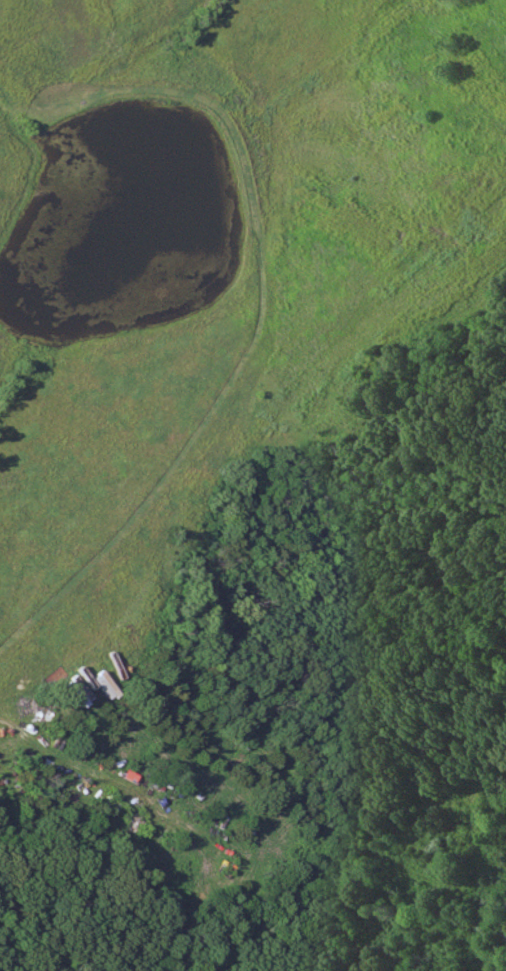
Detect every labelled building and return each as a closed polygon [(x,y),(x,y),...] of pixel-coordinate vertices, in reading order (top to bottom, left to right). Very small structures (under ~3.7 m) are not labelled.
[(147,776),(133,770),(128,780),(142,787),(147,776)]
